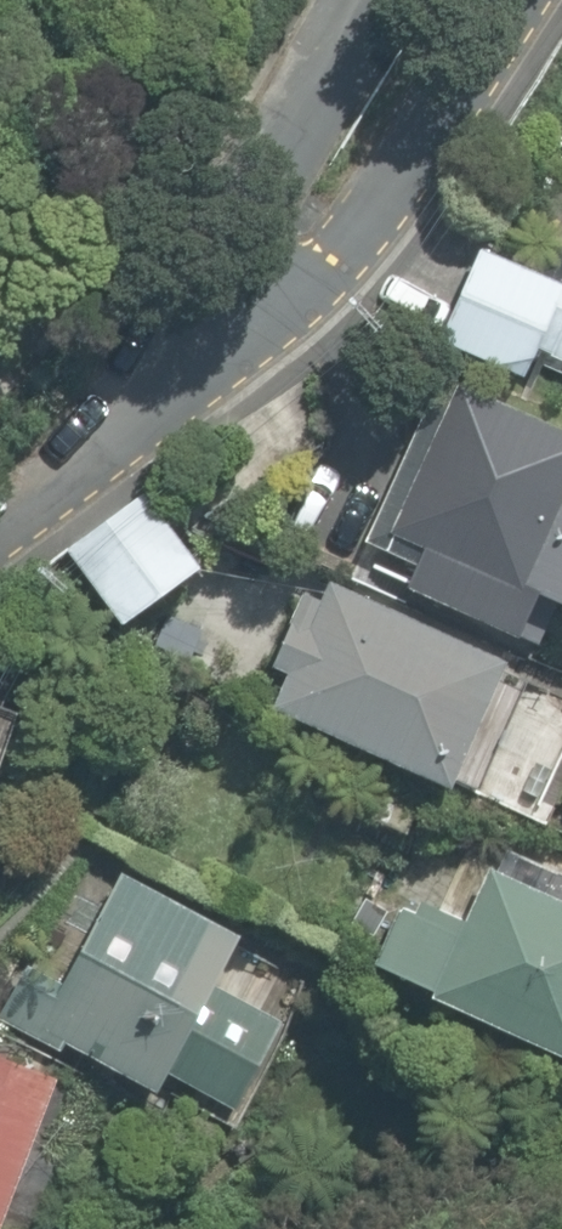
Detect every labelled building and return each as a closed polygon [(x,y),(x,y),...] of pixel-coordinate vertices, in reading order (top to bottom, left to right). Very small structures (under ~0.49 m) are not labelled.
[(561,363),(561,242),(550,237),(533,278),(483,257),(445,340),(526,373),(535,351),(561,363)] [(516,637),(536,593),(561,604),(561,431),(458,384),(456,388),(440,381),(367,540),(418,563),(407,587),(516,637)] [(68,548),(124,624),(200,568),(145,492),(68,548)] [(287,670),(271,709),(450,786),(457,771),(484,783),(532,670),(325,581),(317,601),(297,592),(267,662),(287,670)] [(561,1055),(561,900),(488,866),(463,919),(420,899),(415,911),(400,905),(374,961),(433,988),(430,994),(561,1055)] [(167,1073),(234,1109),(282,1021),(214,985),(241,935),(123,871),(63,981),(32,964),(1,1020),(61,1053),(67,1042),(157,1091),(167,1073)] [(54,1075),(0,1054),(0,1215),(54,1075)]
